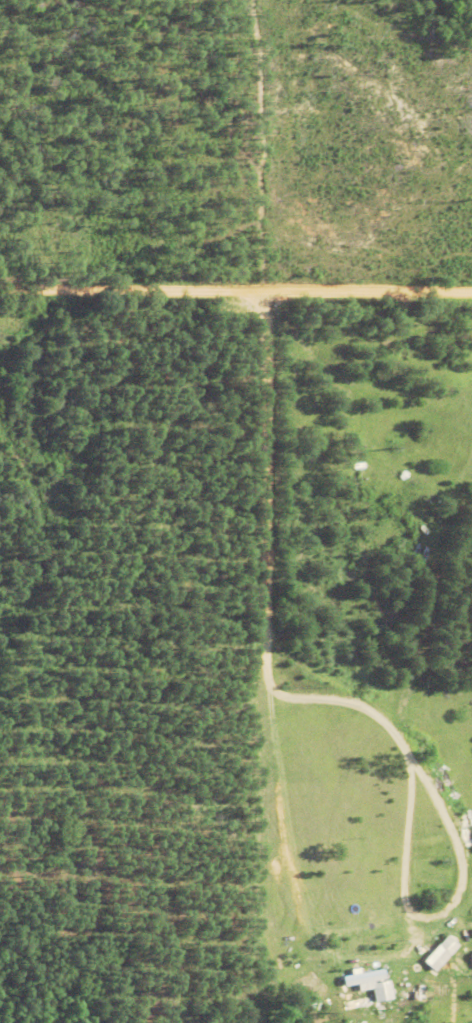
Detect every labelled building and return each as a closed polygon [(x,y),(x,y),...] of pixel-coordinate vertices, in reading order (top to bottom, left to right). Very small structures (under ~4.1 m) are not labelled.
[(375,990),(374,983),(385,981),(384,971),(343,977),(344,988),(359,986),(359,992),(375,990)] [(402,1001),(415,1001),(415,992),(402,993),(402,1001)]
